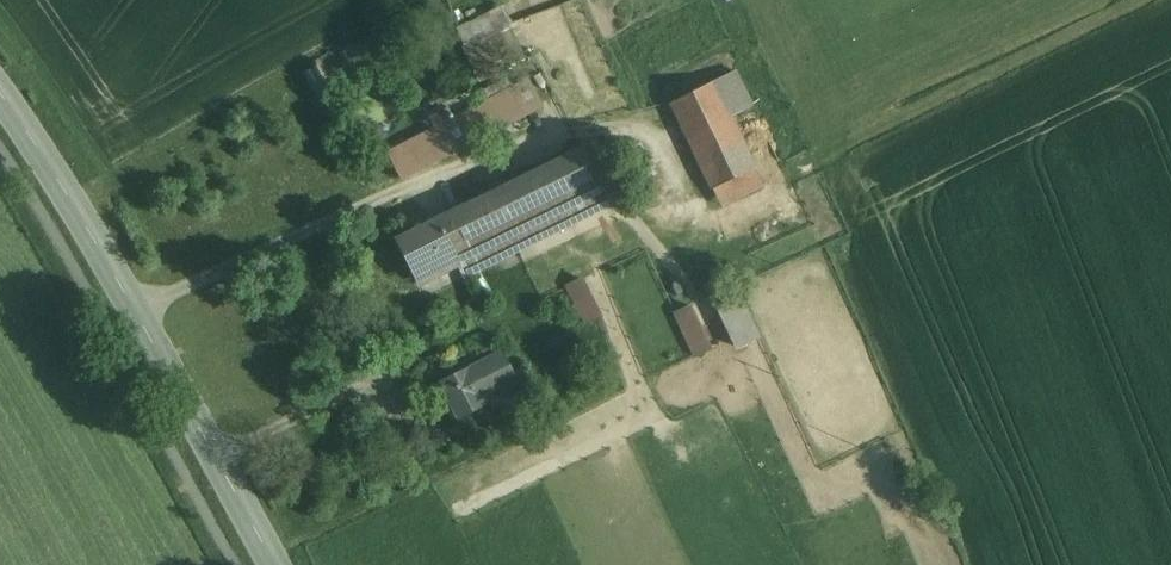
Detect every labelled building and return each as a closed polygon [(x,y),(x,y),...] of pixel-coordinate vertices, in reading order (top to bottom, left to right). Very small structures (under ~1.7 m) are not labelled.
[(490,57),(524,43),(508,5),(474,19),(490,57)] [(533,86),(517,94),(525,110),(541,101),(533,86)] [(514,88),(359,166),(371,190),(527,113),(525,110),(517,94),(514,88)] [(721,88),(677,107),(705,166),(748,146),(721,88)] [(587,145),(395,236),(421,286),(461,266),(469,278),(616,208),(587,145)] [(748,146),(705,166),(722,206),(764,187),(748,146)] [(569,283),(586,331),(611,321),(593,274),(569,283)] [(724,301),(745,348),(768,338),(747,291),(724,301)] [(702,301),(678,312),(698,358),(722,348),(702,301)] [(501,353),(442,383),(459,417),(486,403),(482,396),(515,379),(501,353)]
